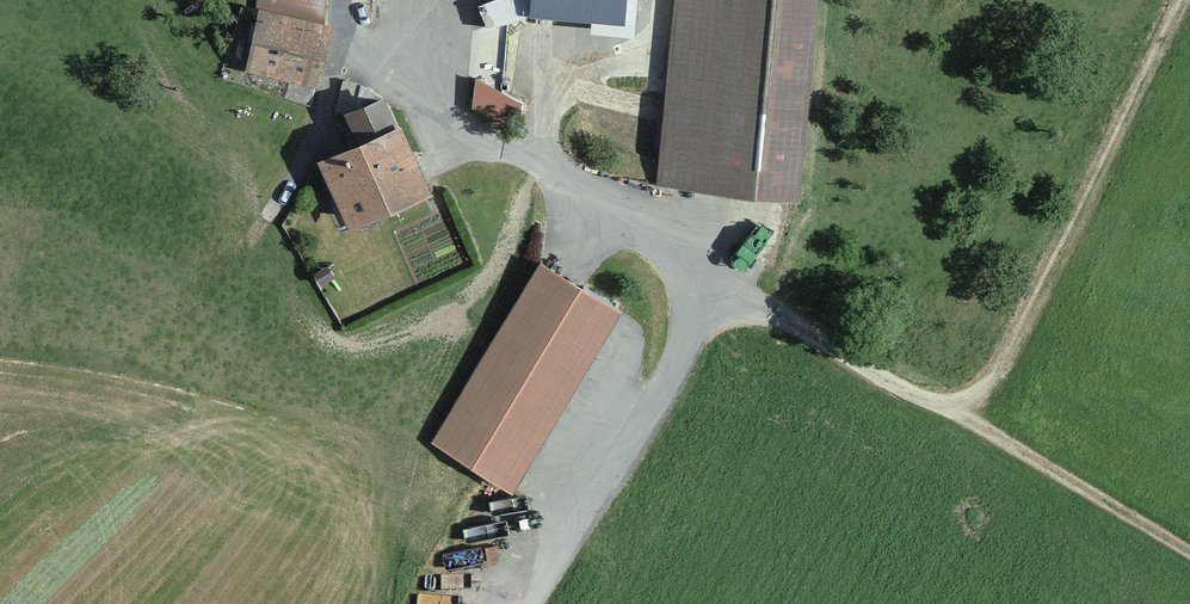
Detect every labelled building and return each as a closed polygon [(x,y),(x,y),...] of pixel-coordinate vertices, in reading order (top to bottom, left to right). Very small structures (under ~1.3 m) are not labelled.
[(310,90),(325,6),(326,0),(251,0),(237,77),(310,90)] [(606,18),(607,0),(511,0),(511,13),(606,18)] [(656,185),(787,196),(803,0),(671,0),(656,185)] [(482,75),(470,103),(510,120),(522,93),(482,75)] [(299,154),(334,230),(416,194),(381,117),(299,154)] [(495,494),(605,304),(528,259),(417,449),(495,494)]
